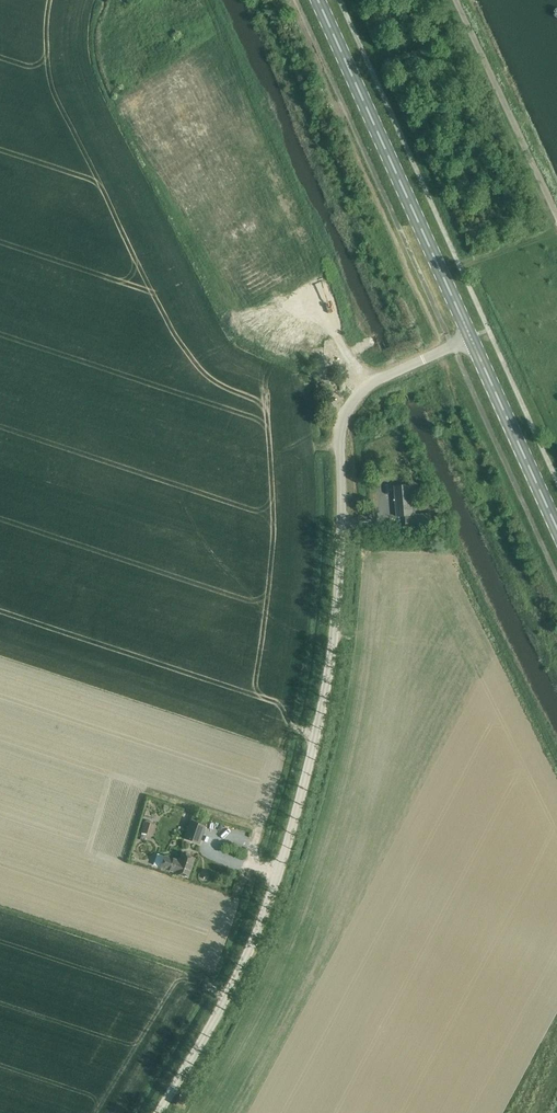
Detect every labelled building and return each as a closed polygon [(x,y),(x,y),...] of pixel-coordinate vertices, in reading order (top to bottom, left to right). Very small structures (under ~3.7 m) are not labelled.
[(394,487),(397,517),(407,516),(407,522),(413,522),(414,529),(431,528),(430,517),(416,518),(415,506),(412,506),(411,486),(394,487)] [(184,839),(199,844),(205,827),(190,821),(184,839)] [(141,833),(152,836),(155,825),(144,822),(141,833)] [(160,868),(175,873),(175,874),(176,874),(176,876),(181,878),(182,877),(187,878),(193,859),(182,854),(179,862),(164,857),(160,868)] [(144,1083),(149,1074),(144,1072),(140,1081),(144,1083)] [(177,1105),(183,1108),(187,1101),(181,1098),(177,1105)]
